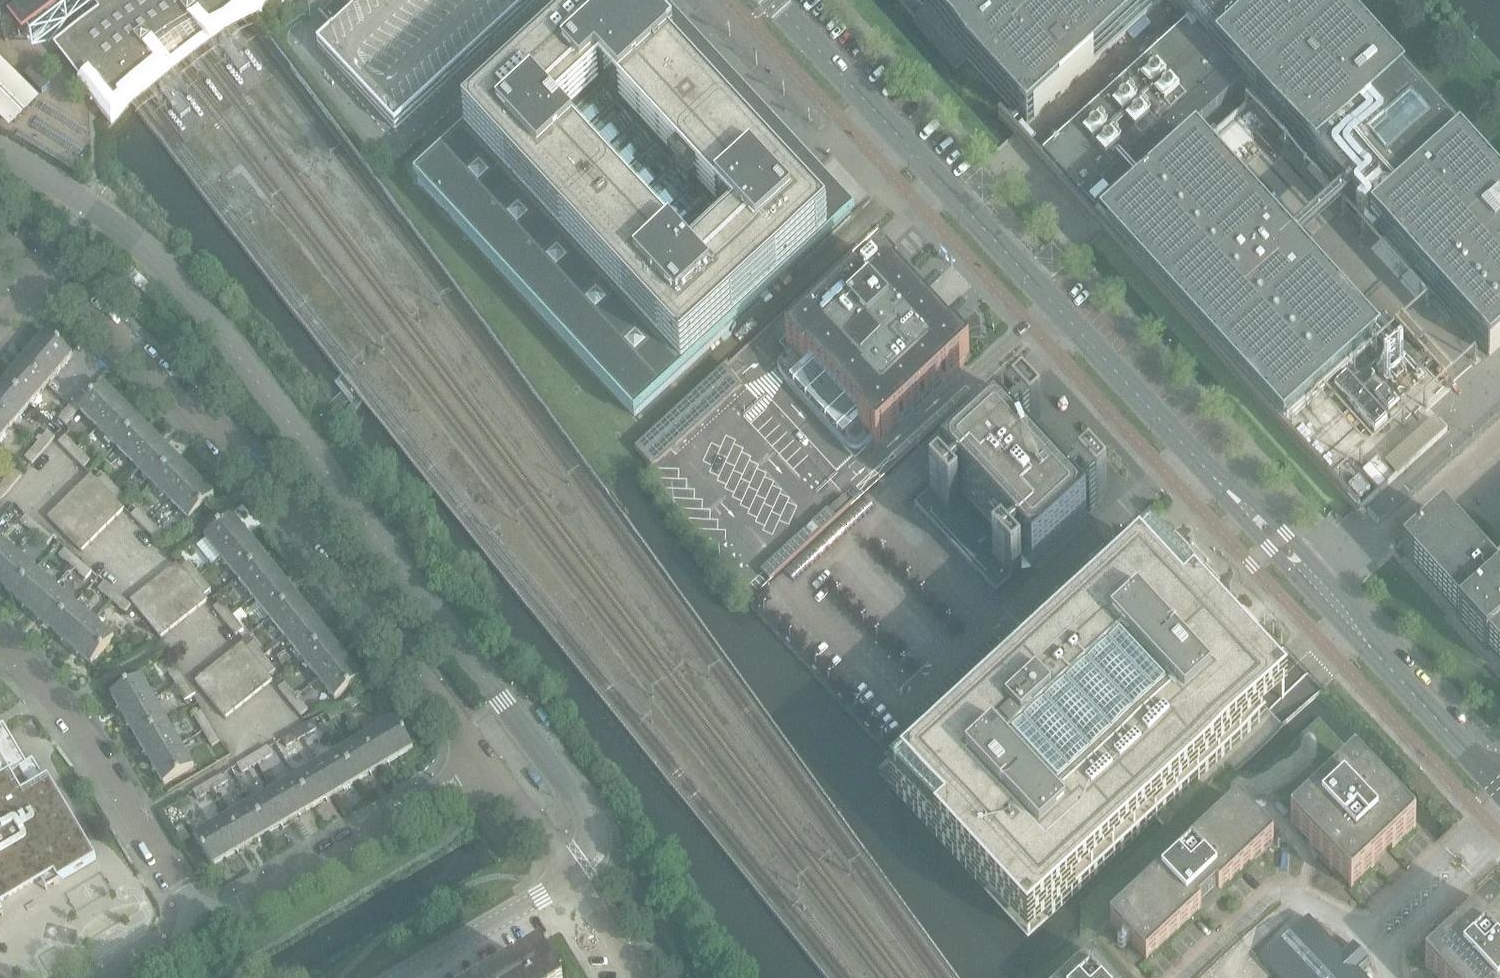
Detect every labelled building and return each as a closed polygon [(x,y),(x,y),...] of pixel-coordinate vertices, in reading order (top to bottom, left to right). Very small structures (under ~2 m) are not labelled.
[(0,3),(0,12),(7,22),(0,27),(0,35),(5,41),(16,32),(28,48),(68,18),(76,12),(91,0),(4,0),(0,3)] [(96,10),(100,15),(75,34),(56,48),(88,90),(95,84),(99,90),(114,109),(126,100),(137,92),(176,62),(197,47),(236,18),(247,9),(260,0),(110,0),(96,10)] [(365,1),(317,44),(395,129),(535,0),(364,0),(365,1)] [(635,420),(683,376),(828,241),(855,217),(655,0),(611,0),(608,2),(474,126),(462,138),(414,182),(635,420)] [(923,11),(924,12),(925,11),(966,57),(967,58),(1026,124),(1027,124),(1164,0),(914,0),(923,11)] [(1180,14),(1034,146),(1035,147),(1045,158),(1046,159),(1055,169),(1056,171),(1096,214),(1185,134),(1187,135),(1243,84),(1255,97),(1255,98),(1281,126),(1282,127),(1343,194),(1285,247),(1195,149),(1170,171),(1170,172),(1169,172),(1150,190),(1106,230),(1103,232),(1104,232),(1281,428),(1284,426),(1373,345),(1293,256),(1341,213),(1344,210),(1351,204),(1372,226),(1372,227),(1489,355),(1489,356),(1499,347),(1499,188),(1435,117),(1427,108),(1329,0),(1167,0),(1180,14)] [(218,46),(219,47),(240,74),(245,70),(249,66),(228,39),(227,38),(226,38),(225,37),(223,37),(222,37),(220,38),(220,39),(218,41),(218,42),(218,43),(218,44),(218,45),(218,46)] [(33,65),(23,74),(41,93),(50,84),(33,65)] [(191,110),(170,83),(169,83),(168,82),(166,81),(165,81),(163,82),(162,82),(160,83),(160,85),(159,86),(159,87),(159,88),(160,90),(160,91),(181,118),(186,114),(191,110)] [(460,113),(474,126),(481,134),(502,113),(481,92),(460,113)] [(1205,150),(1221,168),(1267,127),(1251,109),(1205,150)] [(786,359),(782,362),(792,373),(784,380),(844,445),(855,434),(866,446),(872,441),(876,445),(881,441),(965,363),(966,362),(970,359),(952,339),(950,341),(896,283),(898,281),(880,262),(876,265),(876,266),(791,344),(787,348),(791,353),(785,358),(786,359)] [(21,363),(47,386),(73,356),(46,333),(21,363)] [(47,386),(21,363),(4,383),(30,405),(47,386)] [(4,383),(0,387),(0,413),(13,425),(30,405),(4,383)] [(98,429),(123,404),(104,386),(90,400),(79,410),(98,429)] [(70,406),(77,412),(79,410),(90,400),(82,393),(70,406)] [(123,404),(98,429),(116,447),(141,423),(123,404)] [(996,596),(997,596),(1013,581),(1021,573),(1022,573),(1021,572),(1013,563),(1019,557),(1032,572),(1087,521),(1074,507),(1080,501),(1089,512),(1090,512),(1097,506),(1107,496),(1107,495),(1089,476),(1087,477),(1040,426),(1041,424),(1023,405),(1023,404),(1022,405),(1012,414),(1005,420),(1005,421),(1015,432),(1009,437),(996,423),(941,473),(954,488),(948,494),(940,484),(939,484),(931,492),(915,507),(914,507),(915,508),(996,596)] [(77,412),(70,406),(59,420),(66,426),(77,412)] [(0,413),(0,440),(13,425),(0,413)] [(141,423),(116,447),(135,465),(159,441),(141,423)] [(37,445),(44,451),(55,438),(48,432),(37,445)] [(71,456),(78,449),(65,437),(58,443),(71,456)] [(153,484),(177,459),(159,441),(135,465),(153,484)] [(44,451),(37,445),(25,458),(32,465),(44,451)] [(78,449),(71,456),(84,468),(90,462),(78,449)] [(177,459),(153,484),(171,502),(196,478),(177,459)] [(3,484),(10,490),(21,477),(14,471),(3,484)] [(108,492),(114,485),(102,473),(95,479),(108,492)] [(108,492),(95,479),(91,475),(82,483),(99,501),(108,492)] [(196,478),(171,502),(190,521),(214,496),(196,478)] [(82,483),(74,492),(91,509),(99,501),(82,483)] [(3,484),(0,487),(0,502),(10,490),(3,484)] [(114,485),(108,492),(120,505),(127,498),(114,485)] [(74,492),(65,500),(82,517),(91,509),(74,492)] [(116,518),(124,509),(125,509),(120,505),(108,492),(99,501),(116,518)] [(65,500),(56,509),(73,526),(82,517),(65,500)] [(107,526),(116,518),(99,501),(91,509),(107,526)] [(65,534),(73,526),(56,509),(48,517),(65,534)] [(99,535),(107,526),(91,509),(82,517),(99,535)] [(143,529),(150,522),(138,510),(131,516),(143,529)] [(1279,731),(1266,717),(1287,697),(1261,669),(1284,648),(1160,513),(1031,633),(892,761),(879,773),(892,787),(891,788),(1028,937),(1157,818),(1164,825),(1170,832),(1234,773),(1279,731)] [(34,533),(40,526),(27,515),(20,522),(34,533)] [(82,517),(73,526),(90,543),(99,535),(82,517)] [(222,559),(249,537),(232,517),(205,538),(222,559)] [(150,522),(143,529),(156,542),(163,535),(150,522)] [(40,526),(34,533),(47,545),(53,538),(40,526)] [(73,526),(65,534),(82,551),(90,543),(73,526)] [(249,537),(222,559),(238,579),(265,557),(249,537)] [(16,554),(0,540),(0,572),(16,554)] [(73,567),(79,560),(65,549),(59,556),(73,567)] [(13,597),(35,571),(16,554),(0,572),(0,586),(13,597)] [(238,579),(254,599),(281,578),(265,557),(238,579)] [(79,560),(73,567),(86,579),(92,572),(79,560)] [(189,562),(181,568),(193,582),(200,576),(189,562)] [(183,589),(193,582),(181,568),(178,563),(168,571),(183,589)] [(32,614),(55,588),(35,571),(13,597),(32,614)] [(174,597),(183,589),(168,571),(159,578),(174,597)] [(200,576),(193,582),(204,596),(211,590),(200,576)] [(164,604),(174,597),(159,578),(149,586),(164,604)] [(254,599),(270,619),(297,598),(281,578),(254,599)] [(111,601),(118,594),(104,582),(98,590),(111,601)] [(193,582),(183,589),(198,608),(207,601),(204,596),(193,582)] [(155,612),(164,604),(149,586),(140,593),(155,612)] [(32,614),(52,631),(74,605),(55,588),(32,614)] [(183,589),(174,597),(189,615),(198,608),(183,589)] [(145,619),(155,612),(140,593),(130,601),(145,619)] [(118,594),(111,601),(125,613),(131,606),(118,594)] [(179,623),(189,615),(174,597),(164,604),(179,623)] [(297,598),(270,619),(286,639),(313,618),(297,598)] [(225,622),(232,616),(221,603),(214,608),(225,622)] [(170,630),(179,623),(164,604),(155,612),(170,630)] [(71,648),(94,622),(74,605),(52,631),(71,648)] [(145,619),(160,638),(170,630),(155,612),(145,619)] [(232,616),(225,622),(236,636),(243,630),(232,616)] [(286,639),(303,659),(329,638),(313,618),(286,639)] [(94,622),(71,648),(91,665),(114,639),(94,622)] [(925,716),(1008,638),(1001,630),(918,708),(925,716)] [(319,679),(346,658),(329,638),(303,659),(319,679)] [(257,662),(246,648),(242,643),(233,651),(248,670),(257,662)] [(257,662),(265,656),(254,643),(246,648),(257,662)] [(238,677),(248,670),(233,651),(223,659),(238,677)] [(265,656),(257,662),(269,676),(276,670),(265,656)] [(346,658),(319,679),(335,700),(362,678),(346,658)] [(229,685),(238,677),(223,659),(214,666),(229,685)] [(257,662),(248,670),(263,689),(273,681),(269,676),(257,662)] [(219,692),(229,685),(214,666),(204,674),(219,692)] [(177,687),(185,682),(176,667),(168,672),(177,687)] [(248,670),(238,677),(254,696),(263,689),(248,670)] [(210,700),(219,692),(204,674),(195,681),(210,700)] [(238,677),(229,685),(244,704),(254,696),(238,677)] [(124,718),(154,700),(141,678),(111,695),(124,718)] [(185,682),(177,687),(186,702),(194,697),(185,682)] [(289,702),(296,696),(286,683),(278,689),(289,702)] [(229,685),(219,692),(235,711),(244,704),(229,685)] [(219,692),(210,700),(225,719),(235,711),(219,692)] [(342,704),(346,713),(362,704),(357,695),(342,704)] [(296,696),(289,702),(301,717),(308,711),(296,696)] [(154,700),(124,718),(137,740),(167,723),(154,700)] [(346,713),(342,704),(326,713),(331,721),(346,713)] [(203,732),(211,727),(202,711),(194,716),(203,732)] [(362,739),(380,769),(413,749),(396,719),(362,739)] [(297,731),(302,739),(317,730),(312,722),(297,731)] [(167,723),(137,740),(150,762),(180,745),(167,723)] [(47,874),(54,886),(58,883),(65,879),(64,878),(61,873),(82,860),(89,856),(45,782),(33,761),(32,761),(27,765),(4,726),(3,726),(0,728),(0,902),(47,874)] [(211,727),(203,732),(212,747),(220,742),(211,727)] [(302,739),(297,731),(282,739),(287,748),(302,739)] [(380,769),(362,739),(340,752),(357,782),(380,769)] [(180,745),(150,762),(164,785),(194,768),(180,745)] [(252,757),(257,765),(273,756),(268,748),(252,757)] [(317,765),(335,795),(357,782),(340,752),(317,765)] [(257,765),(252,757),(237,766),(242,774),(257,765)] [(1351,889),(1416,828),(1355,764),(1291,824),(1351,889)] [(335,795),(317,765),(295,778),(312,808),(335,795)] [(208,783),(213,791),(228,782),(223,774),(208,783)] [(273,791),(290,821),(312,808),(295,778),(273,791)] [(213,791),(208,783),(193,792),(197,800),(213,791)] [(250,804),(268,834),(290,821),(273,791),(250,804)] [(1146,960),(1201,909),(1274,841),(1238,803),(1110,922),(1146,960)] [(228,817),(246,847),(268,834),(250,804),(228,817)] [(246,847),(228,817),(194,837),(212,867),(246,847)] [(1466,929),(1425,968),(1435,977),(1499,977),(1499,918),(1490,907),(1466,929)] [(1202,977),(1363,977),(1358,972),(1368,962),(1353,946),(1342,956),(1308,919),(1295,932),(1274,910),(1202,977)] [(1092,955),(1067,977),(1114,977),(1092,955)] [(543,970),(529,977),(548,977),(543,970)]
